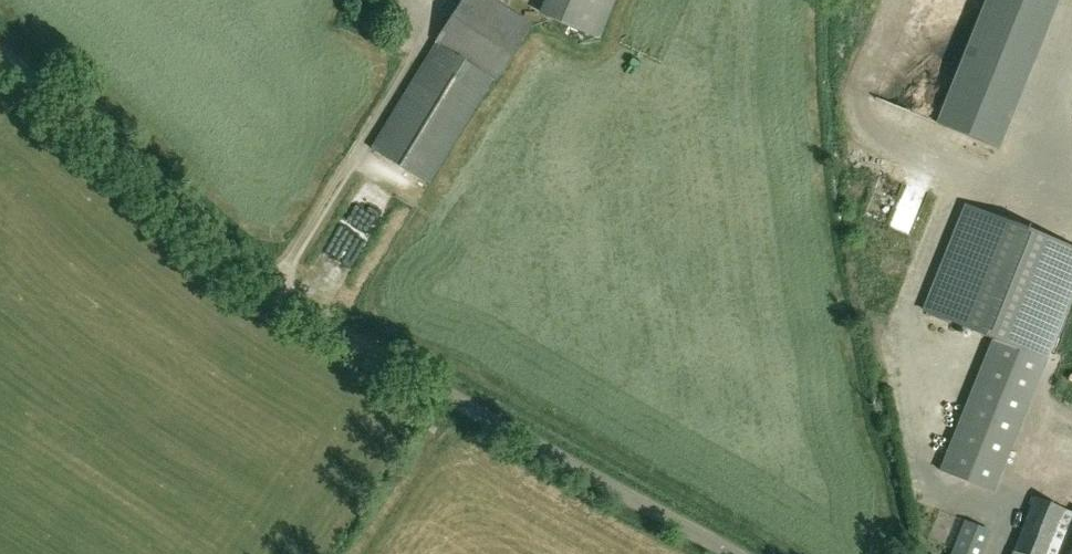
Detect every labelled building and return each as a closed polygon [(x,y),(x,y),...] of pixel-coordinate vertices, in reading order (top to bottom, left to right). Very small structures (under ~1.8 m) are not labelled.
[(495,80),(497,81),(532,25),(492,0),(464,0),(437,43),(439,44),(495,80)] [(550,19),(601,40),(617,0),(557,0),(550,19)] [(947,115),(1007,135),(1052,0),(984,0),(947,115)] [(429,183),(495,80),(439,44),(373,148),(429,183)] [(373,194),(348,232),(371,247),(397,209),(373,194)] [(969,206),(927,311),(994,338),(942,470),(993,491),(1071,299),(1071,248),(969,206)] [(937,451),(941,428),(931,426),(927,450),(937,451)] [(1036,497),(1015,551),(1023,553),(1071,553),(1071,511),(1036,497)] [(963,521),(958,536),(951,553),(984,553),(992,534),(963,521)]
